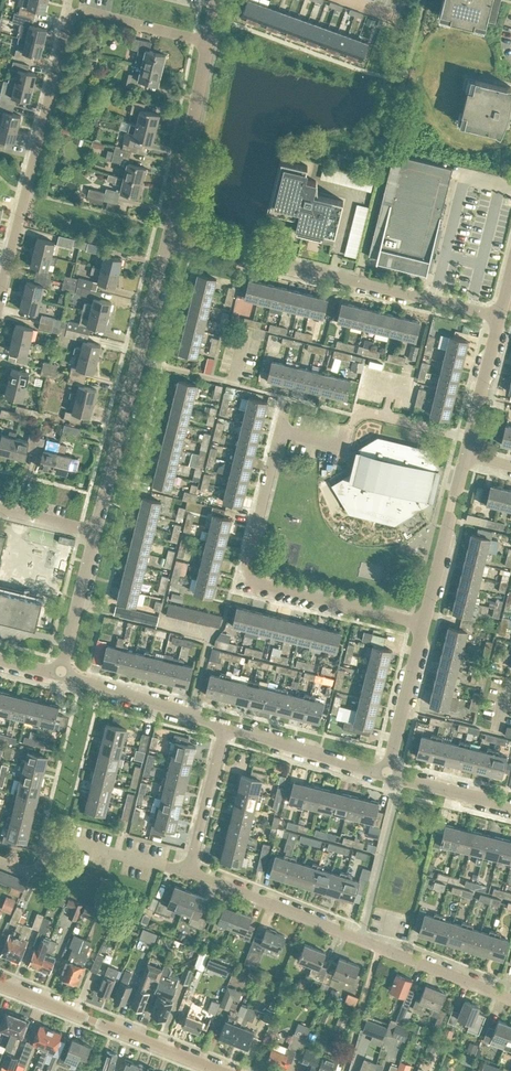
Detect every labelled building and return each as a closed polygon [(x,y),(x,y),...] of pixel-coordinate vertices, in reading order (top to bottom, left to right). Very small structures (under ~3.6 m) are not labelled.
[(18,13),(34,17),(36,9),(44,11),(47,0),(19,0),(18,4),(20,4),(18,13)] [(241,17),(251,21),(258,3),(250,0),(247,0),(241,17)] [(482,27),(482,29),(483,29),(485,20),(492,21),(498,0),(442,0),(440,9),(451,11),(450,16),(462,19),(463,14),(473,17),(472,21),(474,22),(473,25),(482,27)] [(258,3),(251,21),(261,24),(268,6),(258,3)] [(268,6),(261,24),(271,28),(278,10),(268,6)] [(278,10),(271,28),(281,32),(287,14),(278,10)] [(17,35),(19,36),(44,42),(47,28),(32,25),(34,17),(18,13),(16,22),(20,23),(17,35)] [(287,14),(281,32),(291,35),(297,17),(287,14)] [(297,17),(291,35),(301,39),(307,21),(297,17)] [(375,20),(368,17),(365,23),(373,26),(375,20)] [(307,21),(301,39),(311,42),(317,25),(307,21)] [(317,25),(311,42),(321,46),(327,28),(317,25)] [(327,28),(321,46),(331,50),(337,32),(327,28)] [(337,32),(331,50),(341,53),(347,35),(337,32)] [(347,35),(341,53),(351,57),(357,39),(347,35)] [(44,42),(19,36),(17,41),(25,43),(23,50),(16,48),(14,56),(30,60),(32,54),(40,56),(44,42)] [(95,51),(97,43),(92,41),(94,37),(90,36),(87,49),(95,51)] [(135,62),(142,64),(162,69),(166,54),(149,50),(151,41),(141,39),(135,62)] [(357,39),(351,57),(361,61),(367,43),(357,39)] [(85,58),(96,61),(98,55),(87,51),(85,58)] [(4,79),(4,80),(32,87),(36,73),(27,71),(29,64),(13,60),(11,68),(18,70),(16,75),(10,77),(9,77),(8,80),(4,79)] [(162,69),(142,64),(139,75),(129,73),(126,85),(140,88),(142,80),(158,84),(162,69)] [(463,124),(496,132),(500,134),(502,129),(504,126),(505,123),(506,120),(507,117),(509,112),(509,108),(510,105),(510,102),(510,100),(510,86),(507,86),(466,76),(465,77),(467,78),(464,87),(468,88),(467,89),(472,90),(469,101),(465,100),(462,112),(466,113),(463,124)] [(14,105),(16,97),(29,101),(32,87),(4,80),(0,95),(0,101),(14,105)] [(70,105),(84,108),(86,101),(72,97),(70,105)] [(139,115),(137,123),(156,128),(160,114),(143,110),(145,103),(133,100),(130,112),(139,115)] [(17,129),(21,115),(12,113),(14,105),(0,101),(0,124),(17,129)] [(156,128),(137,123),(129,121),(127,130),(126,130),(123,142),(134,145),(136,138),(152,142),(156,128)] [(0,124),(0,147),(3,148),(5,140),(14,142),(17,129),(0,124)] [(126,169),(124,176),(143,181),(146,167),(128,162),(131,150),(115,146),(111,160),(120,162),(119,167),(126,169)] [(287,160),(288,157),(281,155),(267,211),(274,212),(274,209),(299,216),(296,229),(333,238),(343,199),(312,192),(314,184),(308,183),(309,179),(316,180),(304,177),(307,165),(287,160)] [(377,258),(427,270),(432,250),(452,167),(402,155),(401,160),(392,158),(368,254),(377,256),(377,258)] [(323,165),(320,177),(372,187),(374,175),(323,165)] [(143,181),(124,176),(109,172),(107,179),(114,181),(113,182),(122,184),(120,191),(139,196),(143,181)] [(87,195),(103,199),(105,191),(89,188),(87,195)] [(345,252),(357,255),(369,204),(357,201),(345,252)] [(71,244),(79,247),(81,240),(59,234),(56,244),(70,247),(71,244)] [(37,237),(34,251),(51,255),(55,242),(37,237)] [(81,240),(79,247),(86,248),(88,242),(81,240)] [(104,254),(101,267),(101,268),(118,272),(122,258),(114,256),(116,248),(101,245),(99,253),(104,254)] [(37,267),(35,274),(50,278),(52,270),(48,269),(50,262),(56,264),(57,257),(51,255),(34,251),(30,265),(37,267)] [(101,268),(101,267),(93,265),(91,273),(99,275),(97,281),(115,286),(118,272),(101,268)] [(26,280),(23,294),(41,298),(44,285),(48,286),(50,278),(35,274),(33,282),(26,280)] [(198,274),(194,287),(213,291),(216,278),(198,274)] [(65,275),(63,281),(70,283),(72,276),(65,275)] [(72,276),(70,283),(91,288),(93,280),(79,277),(79,278),(72,276)] [(244,298),(258,301),(262,282),(249,279),(244,298)] [(62,288),(69,289),(70,283),(63,281),(62,288)] [(258,301),(270,304),(275,285),(262,282),(258,301)] [(70,283),(69,289),(76,291),(75,293),(91,297),(93,289),(91,288),(70,283)] [(270,304),(283,307),(288,288),(275,285),(270,304)] [(229,286),(227,295),(233,296),(235,288),(229,286)] [(194,287),(191,300),(210,304),(213,291),(194,287)] [(283,307),(296,310),(301,292),(288,288),(283,307)] [(296,310),(309,314),(314,295),(301,292),(296,310)] [(41,298),(23,294),(20,308),(37,312),(41,298)] [(233,296),(227,295),(224,303),(231,305),(233,296)] [(314,295),(309,314),(322,317),(327,298),(314,295)] [(84,302),(83,309),(108,315),(111,301),(94,297),(92,303),(84,302)] [(191,300),(188,312),(207,317),(210,304),(191,300)] [(337,321),(350,324),(355,305),(342,302),(337,321)] [(350,324),(363,327),(368,308),(355,305),(350,324)] [(243,323),(251,325),(253,319),(244,317),(234,308),(231,321),(243,323)] [(363,327),(376,330),(381,311),(368,308),(363,327)] [(108,315),(83,309),(81,316),(88,318),(87,324),(91,325),(104,329),(108,315)] [(376,330),(389,333),(394,315),(381,311),(376,330)] [(188,312),(185,325),(204,330),(207,317),(188,312)] [(222,312),(220,320),(227,322),(229,313),(222,312)] [(40,321),(53,324),(60,326),(61,319),(42,314),(40,321)] [(389,333),(402,337),(406,318),(394,315),(389,333)] [(406,318),(402,337),(415,340),(420,321),(406,318)] [(61,319),(60,326),(80,331),(81,323),(69,320),(68,321),(61,319)] [(253,319),(251,325),(260,328),(261,321),(253,319)] [(227,322),(220,320),(218,329),(225,331),(227,322)] [(16,323),(12,337),(30,341),(33,327),(16,323)] [(268,330),(277,332),(279,325),(270,323),(268,330)] [(51,331),(58,332),(60,326),(53,324),(51,331)] [(185,325),(182,338),(200,343),(204,330),(185,325)] [(279,325),(277,332),(285,334),(287,327),(279,325)] [(60,326),(58,332),(65,334),(65,335),(78,339),(80,331),(60,326)] [(294,336),(303,338),(304,332),(296,330),(294,336)] [(304,332),(303,338),(311,340),(313,334),(304,332)] [(428,335),(426,344),(432,346),(435,337),(428,335)] [(449,336),(446,349),(465,354),(468,340),(465,339),(465,340),(449,336)] [(30,341),(12,337),(9,351),(17,353),(15,360),(29,364),(31,356),(27,355),(30,341)] [(213,337),(211,345),(217,347),(219,338),(213,337)] [(281,343),(290,345),(291,339),(283,337),(281,343)] [(200,343),(182,338),(178,351),(197,356),(200,343)] [(291,339),(290,345),(298,347),(300,341),(291,339)] [(75,347),(74,352),(97,358),(101,344),(83,340),(81,347),(75,347)] [(336,346),(344,348),(346,342),(337,340),(336,346)] [(346,342),(344,348),(353,351),(354,344),(346,342)] [(307,350),(315,352),(317,345),(308,343),(307,350)] [(408,358),(415,359),(419,346),(412,344),(408,358)] [(432,346),(426,344),(424,352),(430,354),(432,346)] [(217,347),(211,345),(208,354),(215,355),(217,347)] [(317,345),(315,352),(324,354),(326,347),(317,345)] [(361,353),(370,355),(371,348),(363,346),(361,353)] [(371,348),(370,355),(378,357),(380,350),(371,348)] [(333,356),(341,358),(343,352),(334,349),(333,356)] [(446,349),(443,362),(462,366),(465,354),(446,349)] [(71,366),(69,374),(85,378),(87,370),(94,372),(97,358),(74,352),(76,353),(75,358),(78,360),(76,367),(71,366)] [(343,352),(341,358),(342,358),(340,363),(348,365),(350,359),(353,359),(351,369),(362,372),(365,357),(343,352)] [(387,359),(395,361),(397,355),(389,353),(387,359)] [(397,355),(395,361),(404,363),(406,357),(397,355)] [(44,360),(42,367),(49,369),(51,362),(44,360)] [(268,379),(281,383),(285,364),(272,360),(268,379)] [(370,360),(368,365),(381,368),(383,363),(370,360)] [(422,361),(420,370),(426,371),(428,363),(422,361)] [(51,362),(49,369),(56,370),(58,364),(51,362)] [(443,362),(440,375),(459,379),(462,366),(443,362)] [(281,383),(293,386),(298,367),(285,364),(281,383)] [(40,374),(47,375),(49,369),(42,367),(40,374)] [(293,386),(306,389),(311,370),(298,367),(293,386)] [(12,368),(8,381),(26,386),(29,372),(12,368)] [(49,369),(47,375),(54,377),(56,370),(49,369)] [(306,389),(319,392),(324,373),(311,370),(306,389)] [(426,371),(420,370),(418,378),(424,380),(426,371)] [(319,392),(332,395),(337,376),(324,373),(319,392)] [(75,398),(93,402),(96,389),(83,385),(85,378),(69,374),(67,382),(79,384),(77,391),(71,391),(70,391),(69,396),(75,398)] [(440,375),(436,387),(455,392),(459,379),(440,375)] [(337,376),(332,395),(345,399),(346,395),(350,380),(337,376)] [(178,380),(175,393),(194,397),(197,384),(178,380)] [(26,386),(8,381),(5,395),(22,400),(26,386)] [(225,393),(236,395),(238,387),(227,385),(225,393)] [(436,387),(433,400),(452,405),(455,392),(436,387)] [(419,388),(417,396),(423,398),(425,389),(419,388)] [(213,397),(219,399),(221,390),(215,389),(213,397)] [(175,393),(172,406),(191,410),(194,397),(175,393)] [(223,396),(221,404),(228,406),(230,397),(223,396)] [(423,398),(417,396),(415,405),(421,406),(423,398)] [(249,397),(245,410),(264,415),(268,401),(264,401),(249,397)] [(93,402),(75,398),(72,412),(65,410),(64,417),(79,421),(81,414),(90,416),(93,402)] [(452,405),(433,400),(430,413),(449,418),(449,417),(452,405)] [(228,406),(221,404),(219,413),(226,414),(228,406)] [(17,405),(15,411),(21,413),(37,417),(39,410),(17,405)] [(172,406),(169,418),(187,423),(191,410),(172,406)] [(210,406),(208,415),(215,416),(217,408),(210,406)] [(15,411),(2,408),(0,414),(0,415),(19,420),(21,413),(15,411)] [(46,412),(39,410),(37,417),(44,418),(46,412)] [(245,410),(242,423),(261,428),(264,415),(245,410)] [(215,416),(208,415),(206,423),(213,425),(215,416)] [(169,418),(166,431),(184,436),(187,423),(169,418)] [(217,421),(215,430),(221,431),(223,423),(217,421)] [(242,423),(239,436),(258,441),(261,428),(242,423)] [(63,430),(78,434),(80,427),(64,424),(63,430)] [(510,446),(510,426),(505,424),(501,443),(510,446)] [(15,437),(17,432),(10,430),(9,435),(1,433),(0,440),(0,452),(11,455),(15,437)] [(221,431),(215,430),(213,438),(219,440),(221,431)] [(166,431),(162,444),(181,449),(184,436),(166,431)] [(202,439),(202,440),(208,442),(210,433),(204,432),(204,434),(202,439)] [(27,449),(35,451),(38,436),(29,433),(28,440),(15,437),(11,455),(25,458),(27,449)] [(39,466),(53,469),(57,452),(45,449),(47,438),(38,436),(35,451),(42,453),(39,466)] [(239,436),(236,449),(255,453),(258,441),(239,436)] [(334,485),(350,512),(357,508),(389,516),(393,523),(425,503),(429,501),(425,494),(430,474),(437,469),(429,457),(420,454),(406,451),(406,449),(385,443),(380,437),(360,449),(354,473),(334,485)] [(208,442),(202,440),(200,449),(206,450),(208,442)] [(57,452),(53,469),(67,473),(68,468),(75,469),(78,458),(71,456),(71,455),(64,454),(67,444),(60,443),(57,452)] [(162,444),(159,457),(178,462),(181,449),(162,444)] [(211,447),(208,456),(215,457),(217,449),(211,447)] [(236,449),(233,462),(252,466),(255,453),(236,449)] [(215,457),(208,456),(206,464),(213,466),(215,457)] [(159,457),(156,470),(175,475),(178,462),(159,457)] [(198,458),(196,466),(202,468),(204,459),(198,458)] [(233,462),(229,474),(248,479),(252,466),(233,462)] [(202,468),(196,466),(193,475),(200,476),(202,468)] [(175,475),(156,470),(153,483),(171,488),(175,475)] [(204,473),(202,481),(209,483),(211,474),(204,473)] [(229,474),(226,487),(245,492),(248,479),(229,474)] [(209,483),(202,481),(200,490),(206,491),(209,483)] [(182,498),(195,502),(197,494),(196,493),(198,485),(191,483),(189,492),(184,490),(182,498)] [(479,502),(499,506),(504,488),(491,485),(490,489),(483,487),(479,502)] [(245,492),(226,487),(223,500),(242,505),(242,504),(245,492)] [(510,509),(510,489),(504,488),(499,506),(510,509)] [(143,496),(139,510),(158,514),(161,501),(143,496)] [(179,506),(177,514),(183,516),(185,507),(179,506)] [(213,514),(209,527),(228,532),(232,518),(228,517),(228,518),(223,516),(225,509),(212,506),(210,514),(213,514)] [(139,510),(136,522),(155,527),(158,514),(139,510)] [(188,513),(185,521),(192,523),(194,514),(188,513)] [(477,516),(476,522),(486,525),(487,519),(477,516)] [(496,521),(487,519),(486,525),(494,527),(496,521)] [(192,523),(185,521),(183,530),(190,531),(192,523)] [(496,521),(494,527),(503,529),(504,523),(496,521)] [(136,522),(133,535),(152,540),(155,527),(136,522)] [(175,523),(173,531),(179,533),(181,525),(175,523)] [(209,527),(206,540),(225,544),(228,532),(209,527)] [(179,533),(173,531),(170,540),(177,542),(179,533)] [(471,533),(468,546),(487,551),(490,538),(471,533)] [(70,537),(59,535),(58,541),(69,544),(70,537)] [(133,535),(130,548),(149,553),(152,540),(133,535)] [(181,538),(179,547),(185,548),(188,540),(181,538)] [(206,540),(203,553),(222,557),(225,544),(206,540)] [(468,546),(465,559),(484,564),(487,551),(468,546)] [(185,548),(179,547),(177,555),(183,557),(185,548)] [(130,548),(127,561),(145,566),(149,553),(130,548)] [(168,549),(166,557),(173,559),(175,550),(168,549)] [(203,553),(200,566),(219,570),(222,557),(203,553)] [(173,559),(166,557),(164,566),(171,567),(173,559)] [(465,559),(462,572),(480,577),(484,564),(465,559)] [(127,561),(123,574),(142,578),(145,566),(127,561)] [(175,564),(173,572),(179,574),(181,566),(175,564)] [(200,566),(197,578),(216,583),(219,570),(200,566)] [(179,574),(173,572),(171,581),(177,582),(179,574)] [(462,572),(459,585),(477,589),(480,577),(462,572)] [(503,573),(500,582),(507,583),(509,575),(503,573)] [(123,574),(120,587),(139,591),(142,578),(123,574)] [(162,574),(160,583),(166,584),(168,576),(162,574)] [(216,583),(197,578),(194,592),(212,596),(212,595),(213,596),(216,583)] [(507,583),(500,582),(498,590),(505,592),(507,583)] [(166,584),(160,583),(158,591),(164,593),(166,584)] [(459,585),(455,598),(474,602),(477,589),(459,585)] [(139,591),(120,587),(117,600),(136,605),(139,591)] [(35,626),(42,599),(1,588),(0,588),(0,617),(35,626)] [(172,591),(171,597),(183,599),(184,592),(172,591)] [(463,613),(461,621),(474,624),(475,616),(471,615),(474,602),(455,598),(452,611),(463,613)] [(496,599),(494,607),(501,609),(503,600),(496,599)] [(154,609),(160,610),(162,602),(156,600),(154,609)] [(166,614),(172,615),(175,603),(169,601),(166,614)] [(172,615),(178,617),(181,604),(175,603),(172,615)] [(178,617),(184,618),(187,606),(181,604),(178,617)] [(184,618),(190,620),(193,607),(187,606),(184,618)] [(232,625),(246,628),(250,609),(237,606),(236,609),(232,625)] [(124,617),(141,621),(143,611),(126,607),(124,617)] [(190,620),(195,621),(198,609),(193,607),(190,620)] [(501,609),(494,607),(492,616),(498,617),(501,609)] [(195,621),(201,622),(204,610),(198,609),(195,621)] [(246,628),(258,631),(263,612),(250,609),(246,628)] [(201,622),(207,624),(210,612),(204,610),(201,622)] [(207,624),(213,625),(216,613),(210,612),(207,624)] [(258,631),(271,634),(276,615),(263,612),(258,631)] [(216,613),(213,625),(219,627),(222,615),(216,613)] [(271,634),(284,637),(289,618),(276,615),(271,634)] [(502,616),(500,624),(506,626),(509,618),(502,616)] [(127,626),(128,618),(118,617),(117,624),(127,626)] [(284,637),(297,641),(302,622),(289,618),(284,637)] [(448,626),(445,639),(464,644),(467,631),(472,632),(474,624),(461,621),(459,628),(448,626)] [(297,641),(310,644),(315,625),(302,622),(297,641)] [(506,626),(500,624),(498,633),(504,635),(506,626)] [(144,631),(155,634),(156,628),(146,625),(144,631)] [(314,645),(323,647),(327,628),(315,625),(310,644),(314,645)] [(156,628),(155,634),(165,636),(166,630),(156,628)] [(327,628),(323,647),(336,650),(341,631),(340,631),(327,628)] [(221,629),(219,634),(229,638),(231,633),(221,629)] [(364,629),(361,638),(368,639),(371,631),(364,629)] [(370,642),(383,645),(385,637),(373,633),(370,642)] [(171,642),(182,644),(183,638),(173,635),(171,642)] [(116,668),(122,644),(124,638),(118,636),(116,647),(107,645),(105,653),(102,665),(116,668)] [(183,638),(182,644),(192,647),(194,641),(183,638)] [(214,645),(235,650),(237,644),(215,639),(214,645)] [(445,639),(442,652),(461,656),(464,644),(445,639)] [(486,640),(484,649),(490,650),(492,642),(486,640)] [(105,644),(98,642),(96,649),(103,651),(105,644)] [(496,642),(494,650),(500,652),(502,643),(496,642)] [(116,668),(130,672),(135,652),(127,650),(128,646),(122,644),(116,668)] [(348,644),(346,652),(352,654),(354,645),(348,644)] [(363,656),(369,658),(388,663),(392,649),(388,648),(388,649),(373,645),(372,646),(366,645),(363,656)] [(244,652),(253,655),(254,648),(246,646),(244,652)] [(229,659),(231,653),(212,648),(209,659),(220,662),(221,657),(229,659)] [(254,648),(253,655),(261,657),(263,650),(254,648)] [(490,650),(484,649),(482,657),(488,659),(490,650)] [(130,672),(144,675),(150,651),(145,650),(144,654),(135,652),(130,672)] [(500,652),(494,650),(492,659),(498,660),(500,652)] [(144,675),(158,679),(163,659),(155,657),(156,653),(150,651),(144,675)] [(270,659),(278,661),(280,654),(271,652),(270,659)] [(352,654),(346,652),(344,661),(350,662),(352,654)] [(442,652),(439,665),(458,669),(461,656),(442,652)] [(241,655),(231,653),(229,659),(240,661),(241,655)] [(280,654),(278,661),(287,663),(288,657),(280,654)] [(158,679),(173,682),(178,658),(173,657),(172,661),(163,659),(158,679)] [(247,663),(257,666),(259,660),(249,657),(247,663)] [(178,658),(173,682),(187,686),(192,666),(183,664),(184,660),(178,658)] [(369,658),(366,671),(385,676),(388,663),(369,658)] [(296,665),(304,667),(306,661),(297,659),(296,665)] [(259,660),(257,666),(268,668),(269,662),(259,660)] [(306,661),(304,667),(313,669),(314,663),(306,661)] [(275,670),(286,673),(287,667),(277,664),(275,670)] [(321,672),(330,674),(331,667),(323,665),(321,672)] [(439,665),(436,678),(454,682),(456,677),(458,669),(439,665)] [(480,666),(477,674),(484,676),(486,667),(480,666)] [(287,667),(286,673),(296,675),(297,669),(287,667)] [(338,668),(336,677),(343,678),(345,670),(338,668)] [(303,677),(314,680),(315,674),(305,671),(303,677)] [(366,671),(363,684),(382,688),(385,676),(366,671)] [(206,694),(220,697),(226,673),(220,672),(219,676),(210,674),(206,694)] [(220,697),(234,701),(239,681),(230,679),(231,675),(226,673),(220,697)] [(315,674),(314,680),(324,682),(326,676),(315,674)] [(484,676),(477,674),(475,683),(482,684),(484,676)] [(343,678),(336,677),(334,685),(341,687),(343,678)] [(436,678),(432,690),(451,695),(453,690),(454,682),(436,678)] [(234,701),(248,704),(254,680),(248,679),(247,683),(239,681),(234,701)] [(248,704),(262,708),(267,688),(258,686),(259,682),(254,680),(248,704)] [(363,684),(360,697),(379,701),(382,688),(363,684)] [(262,708),(276,711),(282,687),(276,686),(275,690),(267,688),(262,708)] [(276,711),(290,714),(295,695),(286,693),(287,689),(282,687),(276,711)] [(451,695),(432,690),(429,704),(448,708),(451,695)] [(10,718),(16,694),(2,691),(0,699),(0,711),(6,713),(5,717),(10,718)] [(473,692),(471,700),(477,702),(480,693),(473,692)] [(290,714),(304,718),(310,694),(304,693),(303,697),(295,695),(290,714)] [(17,716),(25,718),(30,698),(16,694),(10,718),(16,720),(17,716)] [(310,694),(304,718),(318,721),(323,702),(314,700),(315,695),(310,694)] [(335,695),(333,703),(340,705),(342,696),(335,695)] [(360,697),(357,709),(376,714),(379,701),(360,697)] [(33,724),(38,725),(44,701),(30,698),(25,718),(34,720),(33,724)] [(477,702),(471,700),(469,708),(475,710),(477,702)] [(44,701),(38,725),(44,727),(45,722),(53,725),(52,728),(59,730),(63,715),(56,713),(58,705),(44,701)] [(340,705),(333,703),(331,712),(338,714),(340,705)] [(376,714),(357,709),(354,722),(345,720),(343,728),(364,733),(366,726),(372,727),(373,727),(376,714)] [(429,721),(439,724),(441,718),(431,715),(429,721)] [(441,718),(439,724),(450,727),(451,721),(441,718)] [(106,723),(102,738),(126,744),(128,738),(123,737),(126,728),(106,723)] [(457,729),(468,731),(469,725),(459,723),(457,729)] [(469,725),(468,731),(478,734),(480,728),(469,725)] [(143,732),(138,749),(145,751),(149,734),(143,732)] [(417,755),(431,758),(437,735),(431,733),(430,737),(421,735),(417,755)] [(484,739),(495,741),(496,735),(486,733),(484,739)] [(6,734),(5,740),(15,743),(17,737),(6,734)] [(171,749),(169,754),(192,760),(196,746),(187,743),(189,737),(174,734),(173,740),(177,741),(175,750),(171,749)] [(23,741),(34,744),(35,738),(25,735),(23,741)] [(150,745),(156,747),(159,736),(153,735),(150,745)] [(431,758),(445,762),(450,742),(441,740),(442,736),(437,735),(431,758)] [(496,735),(495,741),(505,744),(507,738),(496,735)] [(35,738),(34,744),(44,747),(45,741),(35,738)] [(102,738),(99,752),(119,757),(121,748),(125,749),(126,744),(102,738)] [(445,762),(459,765),(465,742),(459,740),(458,744),(450,742),(445,762)] [(459,765),(473,769),(478,749),(469,747),(470,743),(465,742),(459,765)] [(4,756),(10,757),(12,747),(6,745),(4,756)] [(473,769),(487,772),(493,748),(487,747),(486,751),(478,749),(473,769)] [(493,748),(487,772),(501,776),(506,756),(497,754),(498,750),(493,748)] [(145,751),(138,749),(136,758),(143,760),(145,751)] [(22,759),(21,764),(44,770),(48,756),(28,751),(26,760),(22,759)] [(99,752),(95,766),(119,772),(121,766),(116,765),(119,757),(99,752)] [(148,753),(145,764),(151,765),(154,754),(148,753)] [(172,761),(170,769),(189,774),(192,760),(169,754),(168,760),(172,761)] [(23,771),(21,779),(41,784),(44,770),(21,764),(19,770),(23,771)] [(135,764),(132,775),(139,776),(141,766),(135,764)] [(151,765),(145,764),(143,774),(149,775),(151,765)] [(95,766),(92,780),(112,785),(114,776),(118,777),(119,772),(95,766)] [(163,777),(162,782),(185,788),(189,774),(170,769),(167,778),(163,777)] [(241,774),(238,788),(262,794),(263,789),(259,788),(261,779),(264,780),(266,773),(251,770),(250,776),(241,774)] [(139,776),(132,775),(129,785),(136,787),(139,776)] [(15,787),(14,792),(37,798),(41,784),(21,779),(19,788),(15,787)] [(92,780),(88,794),(112,800),(114,794),(109,793),(112,785),(92,780)] [(297,806),(302,807),(308,784),(294,780),(289,800),(298,802),(297,806)] [(141,781),(138,792),(145,793),(147,782),(141,781)] [(165,789),(162,797),(182,802),(185,788),(162,782),(161,788),(165,789)] [(309,805),(317,807),(322,787),(308,784),(302,807),(308,809),(309,805)] [(278,786),(275,797),(281,798),(284,788),(278,786)] [(325,813),(330,814),(336,791),(322,787),(317,807),(326,809),(325,813)] [(238,788),(234,802),(254,807),(256,799),(260,800),(262,794),(238,788)] [(337,812),(345,814),(350,794),(336,791),(330,814),(336,816),(337,812)] [(16,799),(14,807),(34,812),(37,798),(14,792),(12,798),(16,799)] [(128,792),(126,800),(132,802),(135,793),(128,792)] [(145,793),(138,792),(136,802),(142,803),(145,793)] [(112,800),(88,794),(85,808),(105,813),(107,804),(111,805),(112,800)] [(353,820),(358,821),(364,798),(350,794),(345,814),(354,816),(353,820)] [(156,805),(155,810),(178,816),(182,802),(162,797),(160,806),(156,805)] [(281,798),(275,797),(272,807),(279,809),(281,798)] [(364,798),(358,821),(364,823),(365,819),(374,821),(373,824),(379,826),(383,811),(376,810),(379,801),(364,798)] [(132,802),(126,800),(122,817),(128,819),(132,802)] [(234,802),(231,816),(255,822),(256,817),(252,816),(254,807),(234,802)] [(8,815),(7,820),(30,826),(34,812),(14,807),(12,816),(8,815)] [(132,820),(138,821),(140,811),(134,809),(132,820)] [(178,816),(155,810),(153,816),(157,817),(155,825),(152,824),(150,831),(165,835),(166,828),(175,830),(178,816)] [(274,815),(271,826),(277,827),(280,817),(274,815)] [(231,816),(227,830),(247,835),(249,827),(253,828),(255,822),(231,816)] [(30,826),(7,820),(5,826),(9,827),(7,835),(4,834),(2,841),(17,845),(18,838),(27,840),(30,826)] [(286,826),(296,829),(298,823),(288,820),(286,826)] [(298,823),(296,829),(307,832),(309,826),(298,823)] [(449,849),(454,851),(460,827),(446,823),(444,832),(437,830),(434,845),(440,846),(441,843),(450,845),(449,849)] [(370,825),(367,835),(378,838),(381,827),(370,825)] [(277,827),(271,826),(269,836),(275,838),(277,827)] [(312,833),(323,837),(325,831),(314,827),(312,833)] [(461,848),(469,850),(474,830),(460,827),(454,851),(460,852),(461,848)] [(283,878),(291,855),(297,833),(283,829),(281,835),(287,837),(283,849),(286,850),(284,857),(275,855),(269,874),(283,878)] [(227,830),(224,844),(248,850),(249,845),(245,844),(247,835),(227,830)] [(477,856),(482,858),(488,834),(474,830),(469,850),(478,852),(477,856)] [(325,831),(323,837),(335,840),(336,834),(325,831)] [(299,840),(309,843),(311,837),(301,834),(299,840)] [(489,855),(497,857),(502,837),(488,834),(482,858),(488,859),(489,855)] [(342,842),(352,845),(354,839),(344,836),(342,842)] [(311,837),(309,843),(320,846),(321,840),(311,837)] [(510,864),(510,862),(510,839),(502,837),(497,857),(506,859),(505,863),(510,864)] [(354,839),(352,845),(363,848),(364,842),(354,839)] [(263,842),(261,851),(268,853),(270,844),(263,842)] [(327,848),(337,851),(339,845),(329,842),(327,848)] [(248,850),(224,844),(220,859),(240,864),(242,855),(246,856),(248,850)] [(339,845),(337,851),(348,853),(349,847),(339,845)] [(355,856),(365,858),(367,852),(357,850),(355,856)] [(268,853),(261,851),(257,868),(263,869),(268,853)] [(283,878),(297,883),(303,863),(295,861),(296,857),(291,855),(283,878)] [(297,883),(311,887),(318,863),(313,862),(312,866),(303,863),(297,883)] [(311,887),(325,891),(331,872),(322,869),(324,865),(318,863),(311,887)] [(325,891),(339,895),(346,872),(340,870),(339,874),(331,872),(325,891)] [(1,882),(7,884),(11,873),(5,871),(1,882)] [(436,877),(447,880),(448,874),(438,871),(436,877)] [(346,872),(339,895),(353,900),(355,891),(362,893),(366,879),(360,877),(359,880),(350,878),(351,874),(346,872)] [(7,884),(12,886),(17,875),(11,873),(7,884)] [(448,874),(447,880),(457,883),(459,877),(448,874)] [(12,886),(18,888),(22,877),(17,875),(12,886)] [(22,877),(18,888),(23,890),(28,880),(22,877)] [(464,885),(474,888),(476,882),(466,879),(464,885)] [(433,886),(443,889),(445,883),(435,880),(433,886)] [(476,882),(474,888),(485,891),(487,885),(476,882)] [(173,907),(183,910),(190,890),(175,884),(168,902),(159,899),(155,910),(170,916),(173,907)] [(451,891),(461,894),(463,888),(452,885),(451,891)] [(492,893),(502,896),(504,890),(494,887),(492,893)] [(463,888),(461,894),(471,897),(473,891),(463,888)] [(190,890),(183,910),(192,914),(188,923),(202,929),(207,918),(199,915),(206,897),(190,890)] [(502,896),(510,898),(510,892),(504,890),(502,896)] [(5,893),(2,907),(12,910),(16,895),(5,893)] [(479,899),(489,902),(491,896),(480,893),(479,899)] [(491,896),(489,902),(499,905),(501,899),(491,896)] [(69,916),(77,919),(83,904),(75,901),(75,900),(69,898),(66,905),(72,907),(69,916)] [(88,917),(92,907),(85,904),(81,914),(88,917)] [(220,922),(231,926),(238,910),(224,904),(220,912),(214,910),(207,928),(216,932),(220,922)] [(10,957),(24,923),(26,916),(21,914),(24,908),(17,905),(9,922),(16,924),(13,933),(10,932),(1,954),(10,957)] [(419,933),(433,937),(440,914),(435,912),(433,916),(425,913),(426,910),(419,908),(415,922),(421,924),(419,933)] [(238,910),(231,926),(245,932),(243,937),(249,940),(255,926),(249,923),(252,915),(238,910)] [(32,927),(38,929),(44,914),(38,912),(32,927)] [(433,937),(446,941),(453,922),(444,919),(445,915),(440,914),(433,937)] [(38,930),(45,933),(50,919),(44,917),(38,930)] [(121,934),(126,922),(117,918),(112,930),(121,934)] [(446,941),(460,946),(468,922),(462,921),(461,925),(453,922),(446,941)] [(460,946),(474,950),(480,931),(472,928),(473,924),(468,922),(460,946)] [(24,923),(10,957),(19,961),(27,939),(24,938),(29,925),(24,923)] [(154,941),(158,931),(143,925),(139,935),(154,941)] [(255,935),(245,959),(257,964),(265,944),(280,950),(285,935),(266,928),(262,938),(255,935)] [(474,950),(488,954),(495,931),(490,929),(489,933),(480,931),(474,950)] [(495,931),(488,954),(502,959),(508,939),(499,937),(501,933),(495,931)] [(28,964),(39,968),(50,938),(44,936),(39,949),(35,947),(28,964)] [(66,979),(68,979),(79,952),(79,951),(84,939),(77,936),(73,946),(75,947),(74,950),(72,949),(68,959),(65,958),(62,965),(62,964),(59,970),(62,971),(60,976),(62,977),(64,979),(66,979)] [(50,938),(39,968),(49,972),(56,955),(52,954),(57,941),(50,938)] [(79,952),(68,979),(70,980),(72,982),(75,982),(77,983),(80,975),(82,976),(86,966),(82,965),(92,941),(85,938),(79,952)] [(175,947),(183,950),(185,944),(178,941),(175,947)] [(102,942),(98,952),(99,953),(101,950),(105,951),(108,945),(102,942)] [(319,987),(320,988),(331,960),(330,960),(328,967),(320,964),(325,951),(305,943),(299,959),(313,964),(309,974),(323,980),(319,987)] [(90,969),(96,972),(104,956),(97,953),(90,969)] [(210,956),(206,964),(227,973),(231,965),(210,956)] [(331,960),(320,988),(327,990),(332,977),(339,980),(340,976),(353,981),(359,964),(339,957),(337,963),(331,960)] [(162,968),(148,962),(131,1004),(136,1006),(136,1007),(139,1008),(140,1008),(142,1009),(149,992),(145,990),(150,976),(158,979),(162,968)] [(97,992),(108,996),(115,979),(119,969),(108,965),(105,975),(104,974),(97,992)] [(185,966),(179,981),(187,984),(193,969),(185,966)] [(246,978),(257,982),(261,973),(250,968),(246,978)] [(114,998),(125,1003),(132,985),(127,983),(131,972),(125,969),(114,998)] [(179,976),(163,970),(155,990),(159,992),(155,1003),(156,1003),(152,1013),(165,1018),(169,1008),(170,1008),(173,1002),(167,1000),(169,996),(171,997),(176,986),(175,985),(179,976)] [(389,989),(405,996),(412,978),(396,972),(389,989)] [(274,986),(282,990),(285,983),(276,980),(274,986)] [(421,1009),(424,1002),(434,1006),(431,1013),(438,1016),(435,1023),(441,1025),(447,1011),(439,1007),(445,992),(426,984),(419,999),(416,998),(413,1006),(421,1009)] [(227,986),(220,1005),(229,1008),(233,998),(238,1000),(242,991),(227,986)] [(184,1002),(191,1004),(196,991),(190,988),(184,1002)] [(332,988),(328,996),(336,999),(339,991),(332,988)] [(348,991),(346,998),(357,1002),(359,994),(348,991)] [(305,1004),(309,1009),(318,1002),(313,997),(305,1004)] [(203,1014),(201,1019),(187,1014),(182,1025),(199,1032),(201,1026),(207,1029),(213,1013),(216,1014),(220,1002),(212,999),(207,1010),(205,1010),(203,1014)] [(479,1005),(465,999),(460,1011),(452,1008),(447,1021),(455,1024),(458,1017),(470,1022),(468,1028),(467,1028),(478,1033),(486,1015),(485,1014),(485,1015),(477,1012),(479,1005)] [(402,1022),(407,1009),(409,1003),(403,1001),(396,1020),(402,1022)] [(219,1035),(234,1041),(248,1005),(247,1005),(243,1016),(239,1014),(238,1017),(228,1013),(219,1035)] [(248,1005),(234,1041),(248,1046),(254,1031),(244,1027),(247,1018),(250,1019),(254,1008),(248,1005)] [(262,1019),(270,1022),(275,1010),(267,1007),(262,1019)] [(339,1014),(350,1019),(353,1011),(343,1007),(339,1014)] [(5,1045),(17,1015),(14,1013),(14,1012),(8,1010),(8,1011),(6,1010),(0,1027),(0,1028),(4,1029),(0,1040),(0,1043),(5,1045)] [(17,1015),(5,1045),(11,1048),(17,1034),(21,1036),(28,1019),(27,1019),(27,1017),(21,1015),(21,1016),(17,1015)] [(382,1039),(387,1027),(367,1018),(362,1031),(382,1039)] [(503,1047),(510,1027),(510,1024),(498,1019),(495,1028),(488,1025),(483,1039),(490,1042),(489,1042),(503,1047)] [(389,1033),(403,1039),(407,1026),(394,1021),(389,1033)] [(413,1023),(411,1029),(421,1032),(423,1027),(413,1023)] [(38,1048),(42,1050),(51,1028),(40,1024),(33,1042),(39,1045),(38,1048)] [(271,1047),(267,1059),(283,1065),(286,1060),(291,1062),(296,1051),(294,1050),(296,1045),(302,1048),(306,1037),(310,1027),(304,1024),(301,1030),(296,1028),(294,1033),(293,1032),(287,1047),(275,1042),(273,1048),(271,1047)] [(51,1028),(42,1050),(37,1063),(43,1066),(49,1049),(54,1051),(62,1033),(51,1028)] [(305,1043),(312,1045),(317,1033),(310,1030),(305,1043)] [(91,1045),(72,1037),(68,1048),(64,1046),(58,1061),(69,1066),(71,1061),(77,1063),(80,1055),(86,1057),(91,1045)] [(470,1041),(467,1049),(475,1052),(478,1044),(470,1041)] [(18,1063),(25,1066),(31,1051),(24,1048),(18,1063)] [(309,1070),(333,1070),(337,1060),(306,1048),(301,1060),(311,1064),(309,1070)] [(117,1053),(107,1050),(103,1062),(101,1061),(97,1070),(112,1070),(117,1053)] [(4,1070),(10,1070),(11,1068),(13,1069),(18,1057),(7,1053),(2,1065),(3,1065),(1,1070),(4,1070)] [(54,1069),(59,1057),(53,1054),(46,1070),(53,1070),(54,1069)] [(452,1066),(448,1065),(451,1057),(445,1055),(439,1070),(450,1070),(452,1066)] [(135,1062),(132,1061),(131,1059),(128,1058),(127,1058),(125,1058),(120,1070),(131,1070),(135,1062)] [(374,1068),(377,1062),(366,1058),(364,1064),(368,1066),(366,1070),(373,1070),(374,1068)] [(411,1064),(400,1060),(396,1070),(409,1070),(411,1064)] [(131,1070),(143,1070),(145,1066),(143,1065),(143,1063),(140,1062),(139,1063),(135,1062),(131,1070)]
